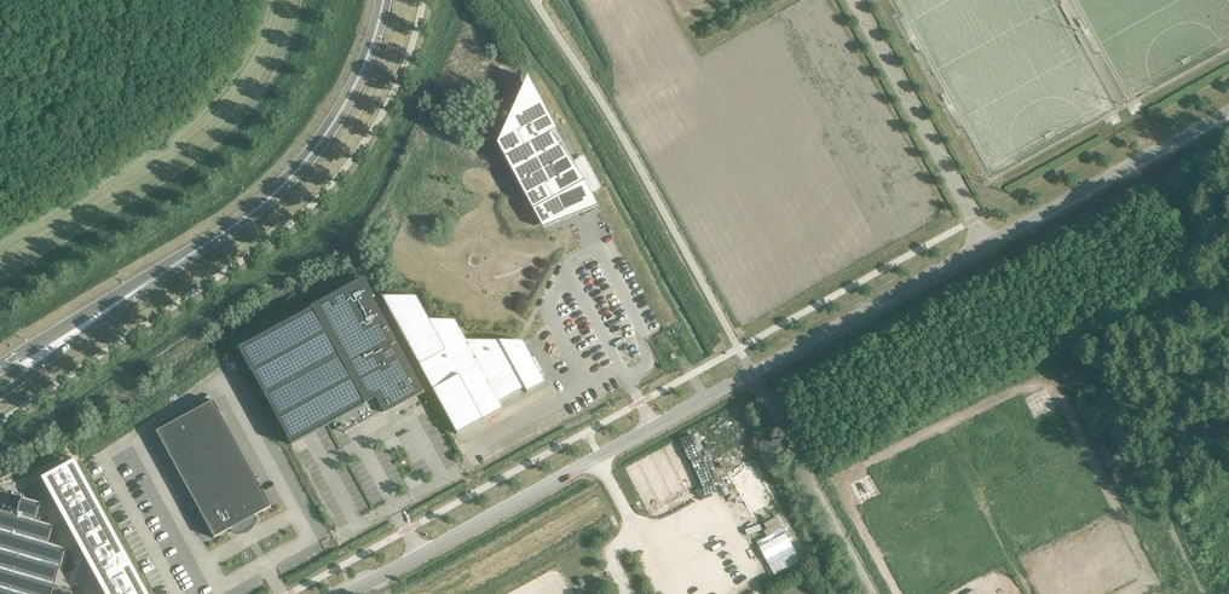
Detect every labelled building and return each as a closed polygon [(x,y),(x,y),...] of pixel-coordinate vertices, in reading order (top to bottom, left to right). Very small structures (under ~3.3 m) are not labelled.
[(528,78),(513,111),(512,111),(508,117),(509,119),(497,145),(543,228),(598,206),(528,78)] [(424,393),(423,391),(372,298),(374,297),(364,278),(310,308),(311,310),(239,349),(292,445),(338,420),(335,422),(334,423),(334,424),(334,425),(334,426),(335,426),(335,427),(336,427),(337,427),(338,427),(341,426),(345,433),(383,412),(384,415),(424,393)] [(541,375),(539,370),(532,359),(535,357),(534,357),(532,358),(523,342),(466,340),(455,321),(429,320),(416,297),(382,296),(457,434),(503,408),(500,402),(525,389),(527,392),(545,382),(542,375),(544,374),(543,373),(541,375)] [(214,538),(271,507),(213,401),(156,432),(214,538)] [(46,480),(108,593),(144,593),(74,465),(46,480)] [(54,593),(42,590),(40,586),(39,586),(41,582),(55,586),(66,549),(48,544),(53,527),(36,521),(41,504),(22,498),(18,511),(12,510),(10,514),(0,511),(0,593),(54,593)]
